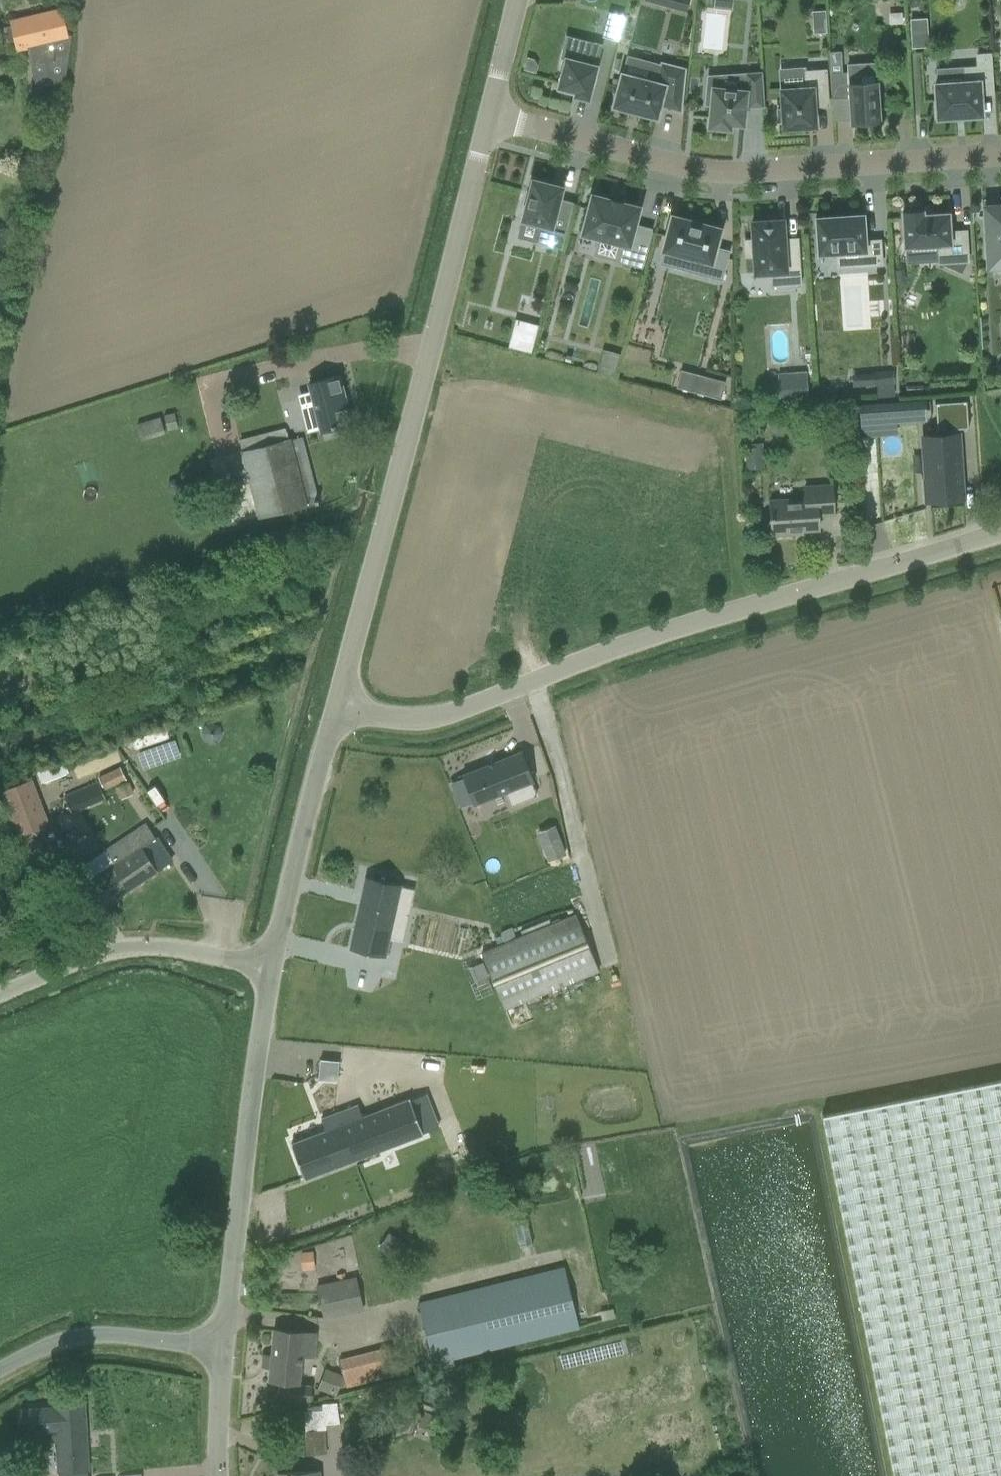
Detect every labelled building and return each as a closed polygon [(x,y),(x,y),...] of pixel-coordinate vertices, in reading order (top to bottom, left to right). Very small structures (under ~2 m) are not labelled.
[(690,0),(670,0),(669,4),(668,4),(668,5),(688,10),(690,0)] [(67,38),(61,9),(13,20),(19,49),(28,47),(37,90),(66,84),(73,37),(67,38)] [(813,33),(826,33),(825,10),(812,11),(813,33)] [(609,12),(603,36),(619,40),(625,15),(609,12)] [(924,18),(910,19),(911,33),(925,32),(924,18)] [(603,44),(593,42),(591,52),(585,51),(582,62),(566,58),(558,90),(575,95),(589,99),(603,44)] [(841,52),(829,52),(830,66),(842,65),(841,52)] [(982,115),(981,94),(994,93),(992,54),(977,55),(978,67),(960,68),(961,82),(936,84),(938,118),(955,117),(965,116),(982,115)] [(842,72),(831,73),(833,99),(851,97),(852,119),(852,123),(880,122),(878,99),(881,99),(880,84),(877,84),(876,63),(848,65),(848,72),(842,72)] [(663,64),(660,74),(652,72),(650,81),(622,73),(614,106),(657,117),(660,104),(680,110),(684,70),(663,64)] [(782,90),(783,109),(778,110),(779,121),(784,121),(784,128),(816,126),(815,106),(828,105),(826,70),(805,71),(806,82),(797,83),(798,88),(782,90)] [(708,87),(706,104),(711,105),(709,127),(731,129),(731,123),(744,125),(746,108),(765,107),(762,71),(746,73),(710,76),(709,87),(708,87)] [(537,242),(562,249),(574,202),(560,199),(563,187),(533,179),(522,220),(541,225),(537,242)] [(583,232),(583,233),(598,237),(594,255),(619,261),(620,261),(642,267),(652,229),(635,224),(640,207),(623,203),(623,202),(610,198),(610,199),(593,195),(583,232)] [(986,206),(987,226),(989,226),(990,246),(988,246),(990,266),(1000,266),(1000,205),(986,206)] [(903,212),(905,247),(940,244),(941,261),(941,262),(941,264),(962,274),(968,260),(966,231),(950,232),(949,213),(924,214),(923,211),(919,211),(916,208),(910,209),(907,212),(903,212)] [(663,251),(660,264),(688,271),(722,280),(730,252),(716,248),(722,227),(671,214),(661,250),(663,251)] [(818,217),(816,217),(816,219),(817,219),(819,252),(819,254),(821,254),(858,251),(859,266),(882,264),(881,240),(866,241),(864,216),(864,214),(862,214),(862,215),(846,216),(846,215),(834,216),(818,218),(818,217)] [(753,239),(744,240),(746,257),(754,256),(755,275),(771,274),(801,272),(799,246),(785,247),(784,238),(783,219),(752,221),(753,239)] [(905,282),(904,269),(895,270),(896,283),(905,282)] [(538,325),(515,319),(508,347),(531,353),(538,325)] [(615,376),(621,354),(603,349),(597,372),(615,376)] [(681,370),(676,387),(691,391),(708,396),(713,378),(695,373),(681,370)] [(893,371),(873,372),(874,385),(892,384),(894,383),(893,371)] [(311,395),(301,398),(309,430),(319,427),(320,432),(336,428),(336,426),(352,422),(346,400),(344,401),(342,392),(344,392),(340,375),(308,383),(311,395)] [(809,403),(809,401),(808,387),(779,389),(781,405),(809,403)] [(926,502),(927,502),(927,496),(963,494),(959,437),(957,437),(956,431),(956,428),(972,427),(970,400),(939,402),(941,432),(941,438),(925,439),(928,478),(924,478),(926,502)] [(923,406),(854,409),(855,434),(895,433),(894,420),(923,419),(923,406)] [(178,428),(175,412),(165,415),(168,430),(178,428)] [(166,433),(160,416),(137,424),(142,440),(166,433)] [(319,502),(302,436),(289,440),(270,445),(243,451),(241,452),(258,517),(319,502)] [(758,444),(746,444),(747,458),(759,457),(758,444)] [(771,500),(773,534),(796,533),(796,530),(819,529),(818,515),(834,514),(832,485),(805,487),(806,498),(771,500)] [(213,723),(205,726),(201,733),(204,740),(211,744),(219,741),(222,734),(220,726),(213,723)] [(139,752),(146,770),(182,754),(174,737),(139,752)] [(533,780),(522,750),(462,774),(474,804),(533,780)] [(66,761),(39,772),(43,783),(70,772),(66,761)] [(105,790),(127,780),(121,766),(98,777),(105,790)] [(49,825),(32,779),(1,791),(18,837),(49,825)] [(129,781),(126,783),(117,787),(122,799),(134,794),(129,781)] [(65,796),(72,812),(105,799),(98,782),(65,796)] [(172,861),(146,823),(78,868),(104,906),(172,861)] [(561,840),(543,846),(549,861),(567,854),(561,840)] [(401,885),(366,876),(349,948),(383,957),(401,885)] [(577,914),(516,939),(510,925),(500,929),(502,934),(495,937),(499,947),(482,953),(505,1009),(600,970),(577,914)] [(339,1061),(320,1059),(319,1078),(337,1079),(339,1061)] [(823,1115),(895,1475),(1000,1475),(1000,1079),(823,1115)] [(423,1132),(410,1099),(364,1116),(360,1104),(320,1119),(324,1132),(292,1144),(305,1179),(424,1134),(423,1132)] [(301,1270),(315,1269),(314,1251),(300,1253),(301,1270)] [(565,1266),(419,1301),(435,1369),(455,1365),(453,1358),(580,1328),(565,1266)] [(336,1274),(338,1281),(317,1285),(324,1318),(364,1310),(356,1275),(347,1277),(346,1271),(336,1274)] [(613,1308),(599,1311),(601,1321),(615,1318),(613,1308)] [(300,1383),(300,1382),(303,1356),(314,1357),(317,1334),(275,1329),(270,1380),(282,1381),(281,1398),(311,1401),(312,1384),(300,1383)] [(383,1346),(340,1355),(346,1385),(389,1376),(383,1346)] [(318,1389),(335,1395),(342,1374),(325,1368),(318,1389)] [(57,1471),(69,1470),(89,1469),(87,1438),(85,1438),(85,1431),(86,1431),(85,1403),(55,1405),(55,1407),(20,1409),(21,1434),(50,1432),(51,1442),(55,1441),(57,1471)] [(419,1424),(434,1431),(440,1417),(425,1411),(419,1424)] [(327,1428),(306,1430),(305,1430),(307,1454),(329,1452),(327,1428)]
